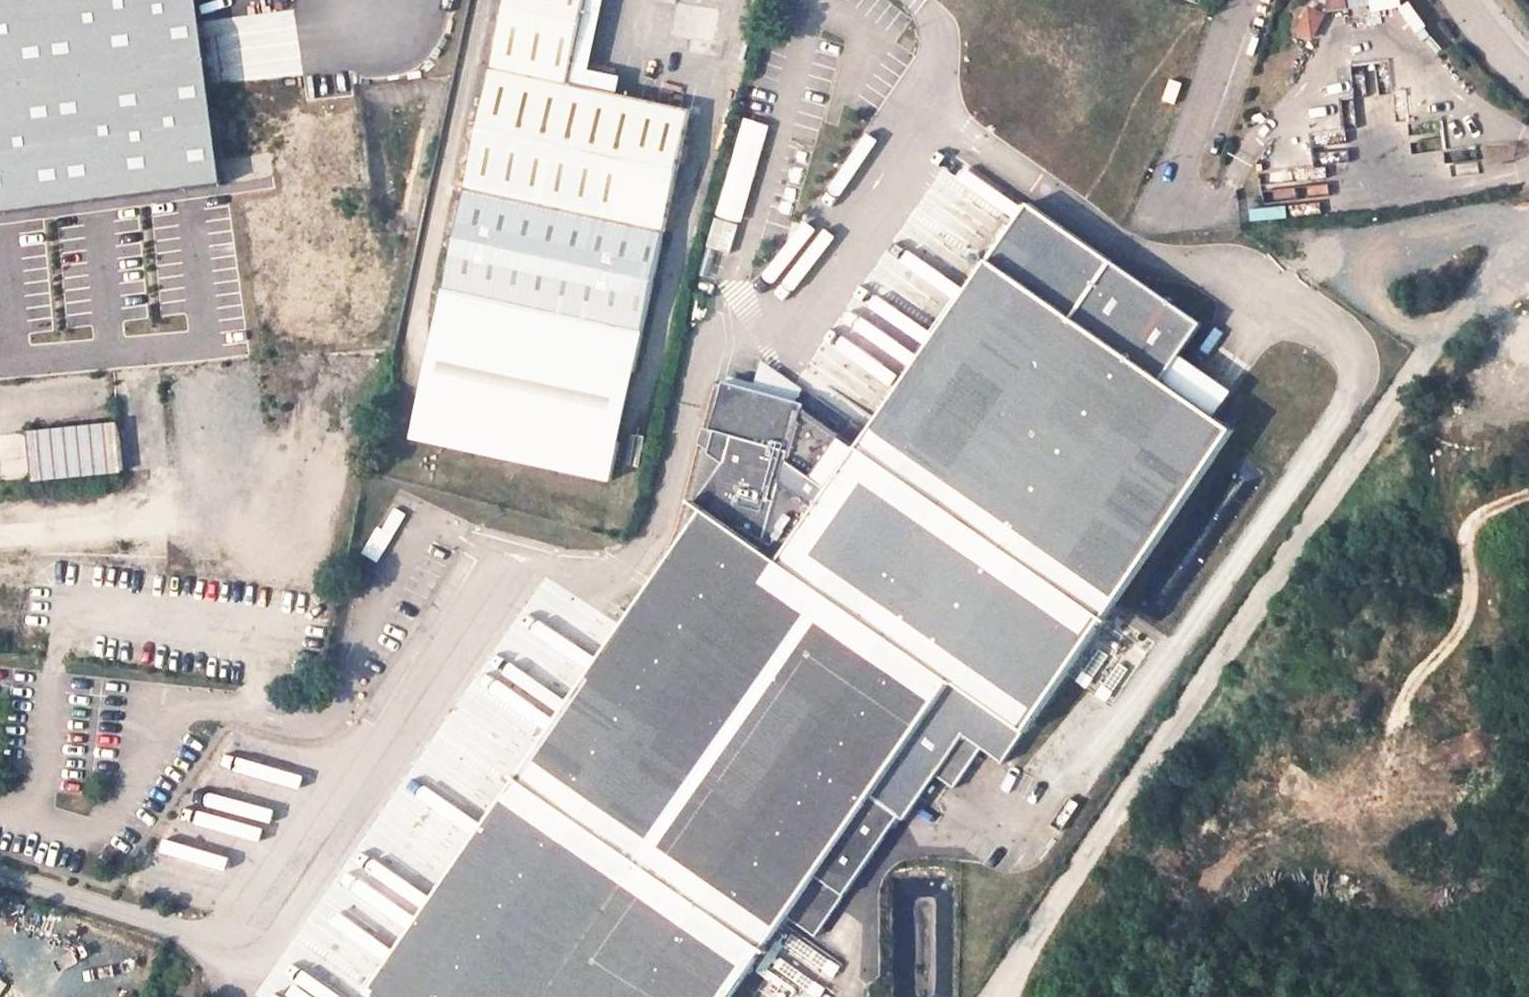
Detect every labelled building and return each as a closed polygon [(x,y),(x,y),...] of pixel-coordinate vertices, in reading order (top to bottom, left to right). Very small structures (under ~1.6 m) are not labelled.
[(355,119),(369,118),(369,110),(354,111),(345,0),(0,0),(0,147),(355,119)] [(413,437),(611,479),(690,111),(568,85),(586,0),(506,0),(413,437)] [(1323,16),(1309,9),(1298,31),(1311,38),(1323,16)] [(371,330),(355,119),(0,147),(0,358),(371,330)] [(980,750),(1001,765),(1231,432),(1162,384),(1178,359),(1201,326),(1027,205),(866,434),(850,423),(840,437),(836,434),(801,411),(803,407),(722,383),(707,432),(713,434),(707,454),(722,462),(697,506),(705,511),(372,996),(727,996),(782,918),(812,939),(896,818),(901,822),(933,778),(951,790),(980,750)] [(716,220),(709,246),(732,253),(739,226),(716,220)] [(1501,355),(1528,369),(1528,313),(1524,310),(1501,355)] [(846,420),(836,434),(840,437),(850,423),(846,420)] [(34,480),(124,476),(122,425),(32,429),(34,480)] [(805,993),(816,996),(823,996),(828,984),(812,977),(805,993)]
